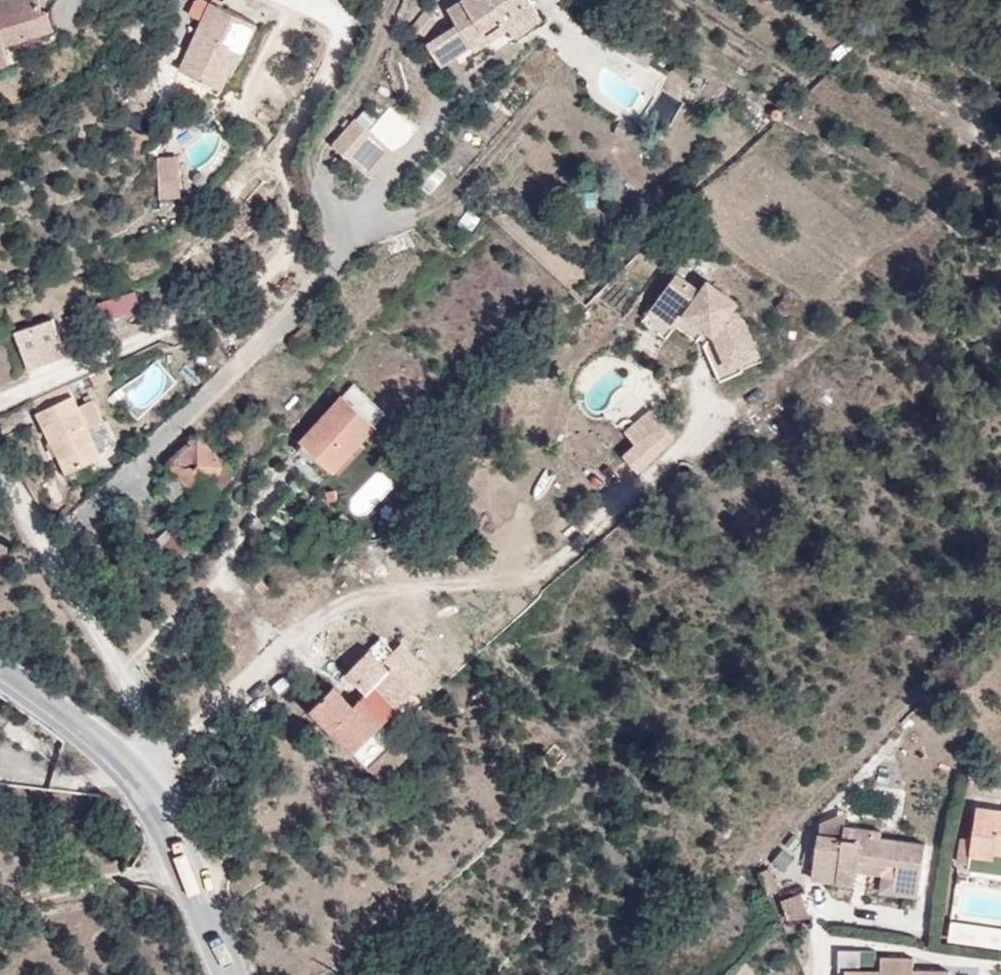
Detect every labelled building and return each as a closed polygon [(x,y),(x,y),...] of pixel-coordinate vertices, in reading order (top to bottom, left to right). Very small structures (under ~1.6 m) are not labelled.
[(0,2),(0,4),(1,9),(0,9),(0,68),(17,65),(12,44),(62,32),(58,15),(51,16),(48,0),(10,0),(0,2)] [(457,50),(493,32),(489,25),(509,14),(516,26),(544,10),(539,0),(450,0),(461,16),(445,25),(457,50)] [(232,57),(243,62),(249,64),(265,31),(219,9),(186,74),(215,89),(232,57)] [(443,58),(457,50),(445,25),(429,33),(443,58)] [(227,95),(243,62),(232,57),(215,89),(227,95)] [(666,129),(677,101),(661,95),(650,123),(666,129)] [(352,109),(330,136),(368,166),(389,140),(352,109)] [(162,183),(181,182),(180,160),(160,162),(162,183)] [(162,183),(164,201),(181,200),(181,182),(162,183)] [(674,311),(682,317),(713,289),(700,278),(690,289),(669,273),(648,298),(669,317),(674,311)] [(713,289),(682,317),(700,331),(716,370),(749,356),(736,322),(723,311),(730,302),(713,289)] [(669,317),(648,298),(640,308),(661,325),(669,317)] [(9,353),(50,340),(39,304),(0,314),(0,316),(9,353)] [(18,383),(47,456),(97,436),(77,388),(62,395),(51,369),(18,383)] [(334,388),(288,436),(318,466),(364,419),(334,388)] [(635,451),(661,430),(642,406),(616,428),(635,451)] [(186,477),(214,451),(192,420),(164,442),(169,452),(152,466),(163,479),(178,466),(186,477)] [(226,467),(214,451),(186,477),(198,491),(226,467)] [(615,456),(604,464),(620,486),(631,477),(615,456)] [(157,539),(171,561),(185,552),(171,530),(157,539)] [(396,719),(410,706),(403,697),(375,664),(380,658),(367,643),(335,670),(345,681),(355,691),(378,718),(387,709),(396,719)] [(345,681),(335,670),(326,677),(336,688),(345,681)] [(367,727),(378,718),(355,691),(338,706),(319,684),(294,706),(336,755),(364,786),(394,760),(367,727)] [(965,817),(962,852),(952,852),(949,876),(959,876),(960,869),(982,871),(984,864),(1000,866),(1000,821),(965,817)] [(883,895),(906,899),(911,860),(865,853),(866,846),(831,841),(829,855),(806,852),(798,896),(841,900),(843,886),(845,875),(884,881),(883,895)] [(905,911),(906,899),(883,895),(884,881),(845,875),(843,886),(870,890),(868,909),(905,911)] [(838,970),(875,967),(874,950),(837,952),(838,970)]
